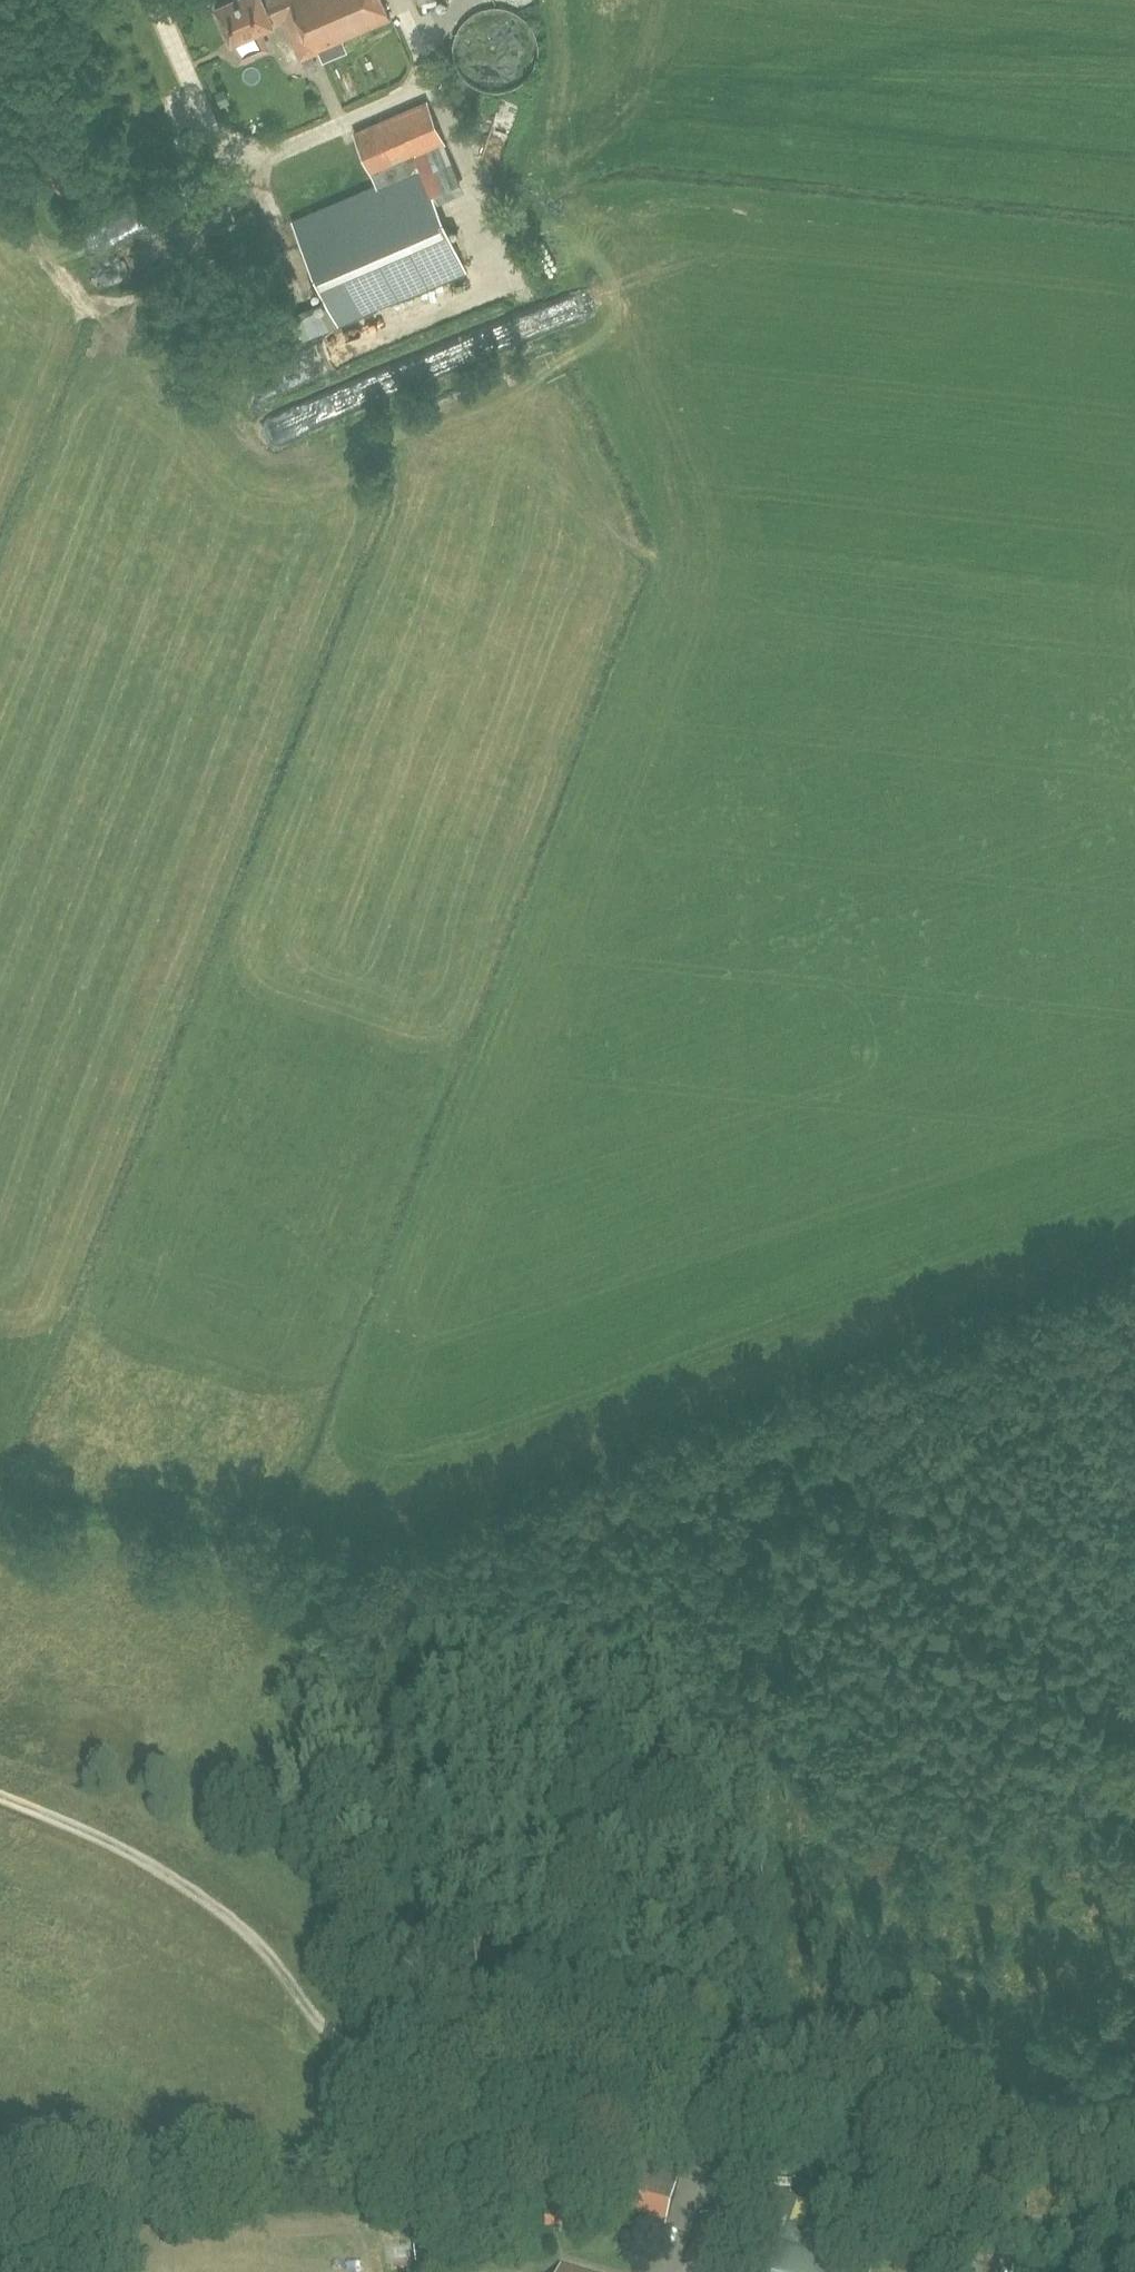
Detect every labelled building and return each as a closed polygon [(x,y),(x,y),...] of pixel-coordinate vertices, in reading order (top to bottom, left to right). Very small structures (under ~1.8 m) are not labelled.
[(343,39),(391,18),(383,0),(227,0),(216,5),(232,41),(235,40),(243,59),(270,47),(262,28),(286,17),(303,56),(320,49),(325,60),(348,50),(343,39)] [(527,55),(522,8),(489,12),(491,32),(494,31),(496,46),(507,45),(508,57),(527,55)] [(416,157),(446,143),(445,141),(446,141),(429,101),(357,133),(379,184),(294,221),(330,304),(318,309),(315,304),(289,316),(301,342),(339,325),(466,270),(437,203),(416,157)] [(602,2209),(666,2228),(688,2155),(624,2135),(602,2209)] [(544,2229),(577,2230),(577,2215),(545,2213),(544,2229)] [(765,2236),(745,2229),(733,2265),(756,2271),(864,2271),(833,2262),(834,2259),(765,2236)]
